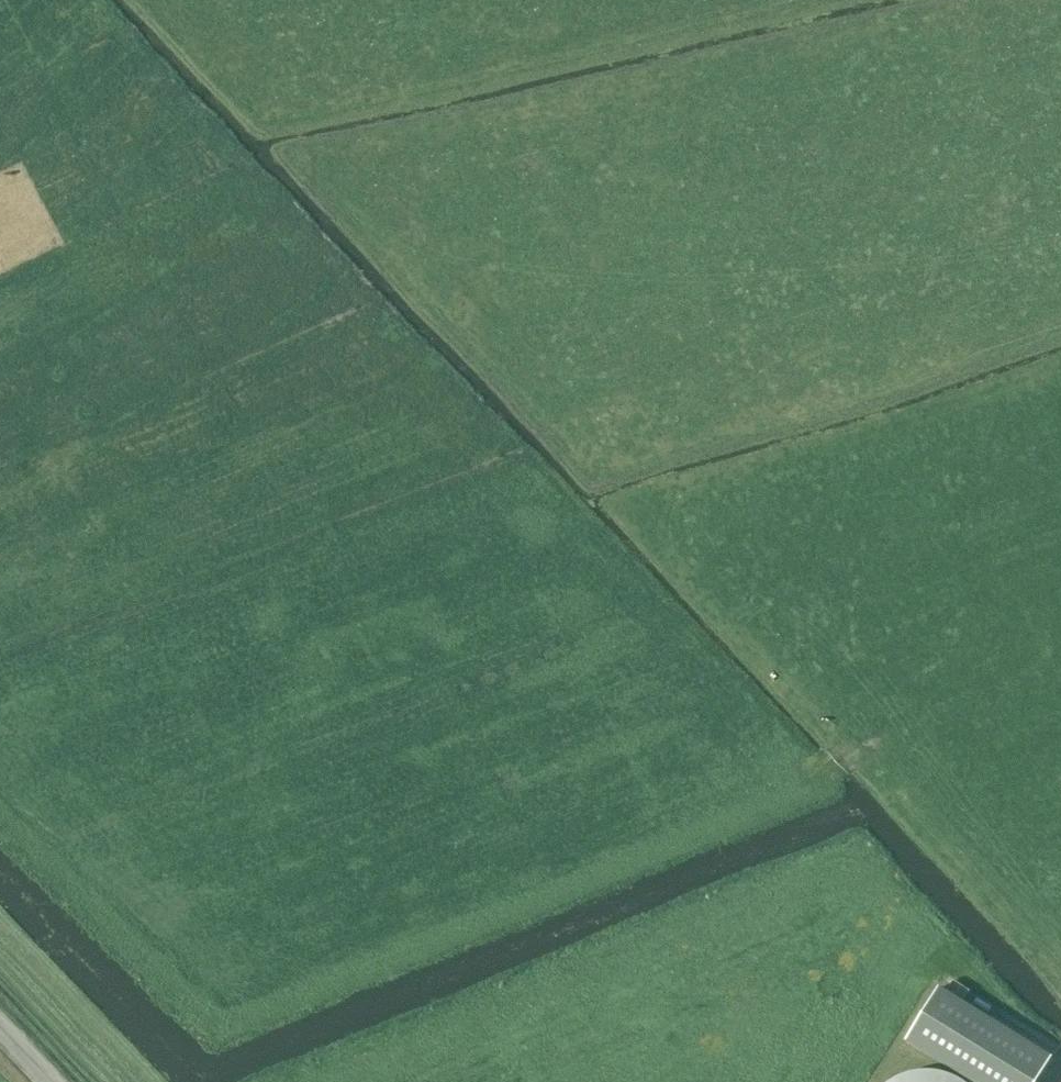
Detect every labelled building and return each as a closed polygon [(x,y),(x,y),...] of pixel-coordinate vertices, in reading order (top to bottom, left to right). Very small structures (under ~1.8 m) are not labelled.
[(936,988),(903,1042),(969,1081),(1033,1081),(1048,1057),(936,988)] [(918,1070),(910,1072),(903,1074),(895,1077),(888,1081),(887,1081),(963,1081),(962,1081),(955,1077),(947,1074),(940,1071),(932,1070),(925,1070),(918,1070)]
